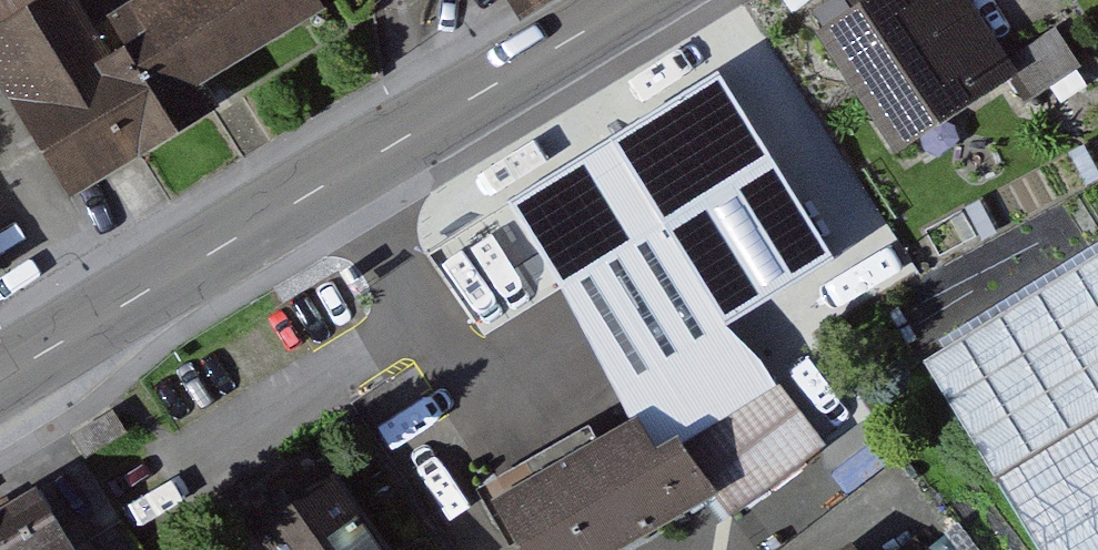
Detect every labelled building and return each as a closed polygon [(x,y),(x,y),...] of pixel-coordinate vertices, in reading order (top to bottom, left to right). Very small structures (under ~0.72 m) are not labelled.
[(127,114),(309,11),(302,0),(136,0),(80,32),(61,0),(53,0),(0,30),(0,112),(50,199),(144,145),(127,114)] [(941,0),(879,0),(808,40),(875,159),(994,92),(941,0)] [(719,73),(512,202),(635,418),(656,449),(678,435),(684,444),(777,386),(762,362),(725,324),(832,258),(719,73)] [(1047,549),(1097,549),(1097,252),(927,360),(1047,549)] [(824,446),(777,386),(684,444),(716,493),(732,516),(824,446)] [(127,432),(114,410),(73,436),(86,457),(127,432)] [(515,549),(619,549),(716,493),(684,444),(678,435),(656,449),(635,418),(598,439),(589,425),(477,489),(515,549)] [(263,549),(379,549),(320,467),(243,521),(263,549)] [(35,489),(0,510),(0,549),(73,549),(35,489)]
